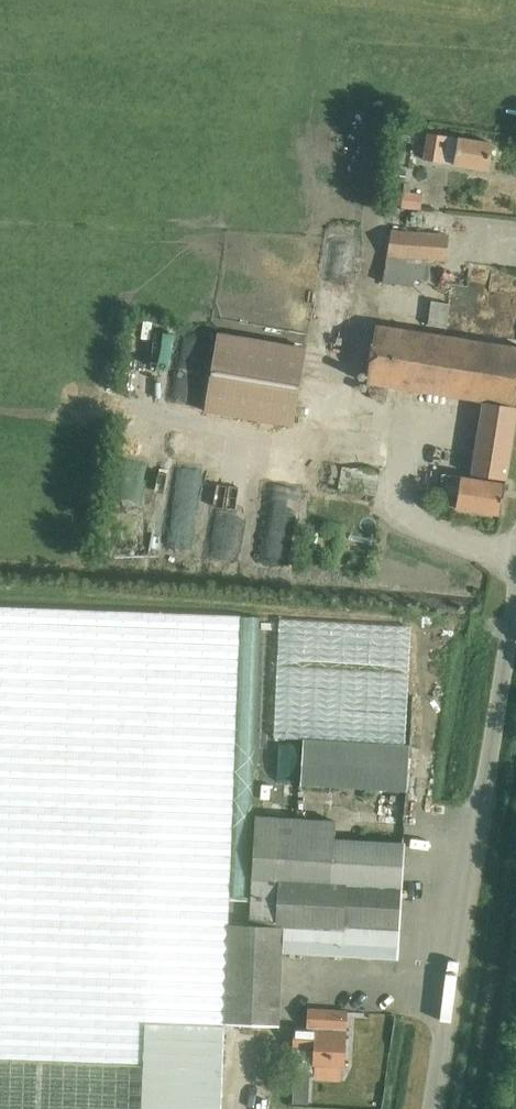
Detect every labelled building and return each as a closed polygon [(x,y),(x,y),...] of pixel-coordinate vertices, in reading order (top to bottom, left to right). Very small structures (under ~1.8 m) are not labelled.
[(457,136),(457,137),(446,135),(446,134),(427,131),(422,157),(441,161),(441,159),(452,162),(452,163),(487,170),(492,143),(457,136)] [(397,205),(418,206),(419,191),(398,190),(397,205)] [(422,258),(446,261),(448,235),(388,228),(383,279),(409,282),(410,274),(420,275),(422,258)] [(425,323),(444,325),(448,299),(428,296),(425,323)] [(506,477),(515,414),(515,347),(375,323),(365,383),(370,395),(383,397),(385,386),(484,402),(473,474),(506,477)] [(204,411),(292,426),(305,348),(218,333),(204,411)] [(337,486),(374,491),(377,468),(340,463),(337,486)] [(296,531),(295,471),(261,471),(261,532),(296,531)] [(455,508),(500,515),(505,484),(442,474),(439,493),(457,496),(455,508)] [(239,616),(0,607),(0,1108),(220,1108),(239,616)] [(300,785),(406,791),(409,746),(303,739),(300,785)] [(262,803),(304,805),(304,792),(262,790),(262,803)] [(283,952),(397,958),(403,845),(333,841),(334,823),(253,820),(248,928),(229,927),(225,1025),(279,1027),(283,952)] [(342,1029),(347,1029),(348,1011),(308,1009),(307,1027),(294,1027),(292,1071),(315,1072),(315,1078),(341,1079),(341,1065),(345,1066),(347,1036),(342,1036),(342,1029)]
